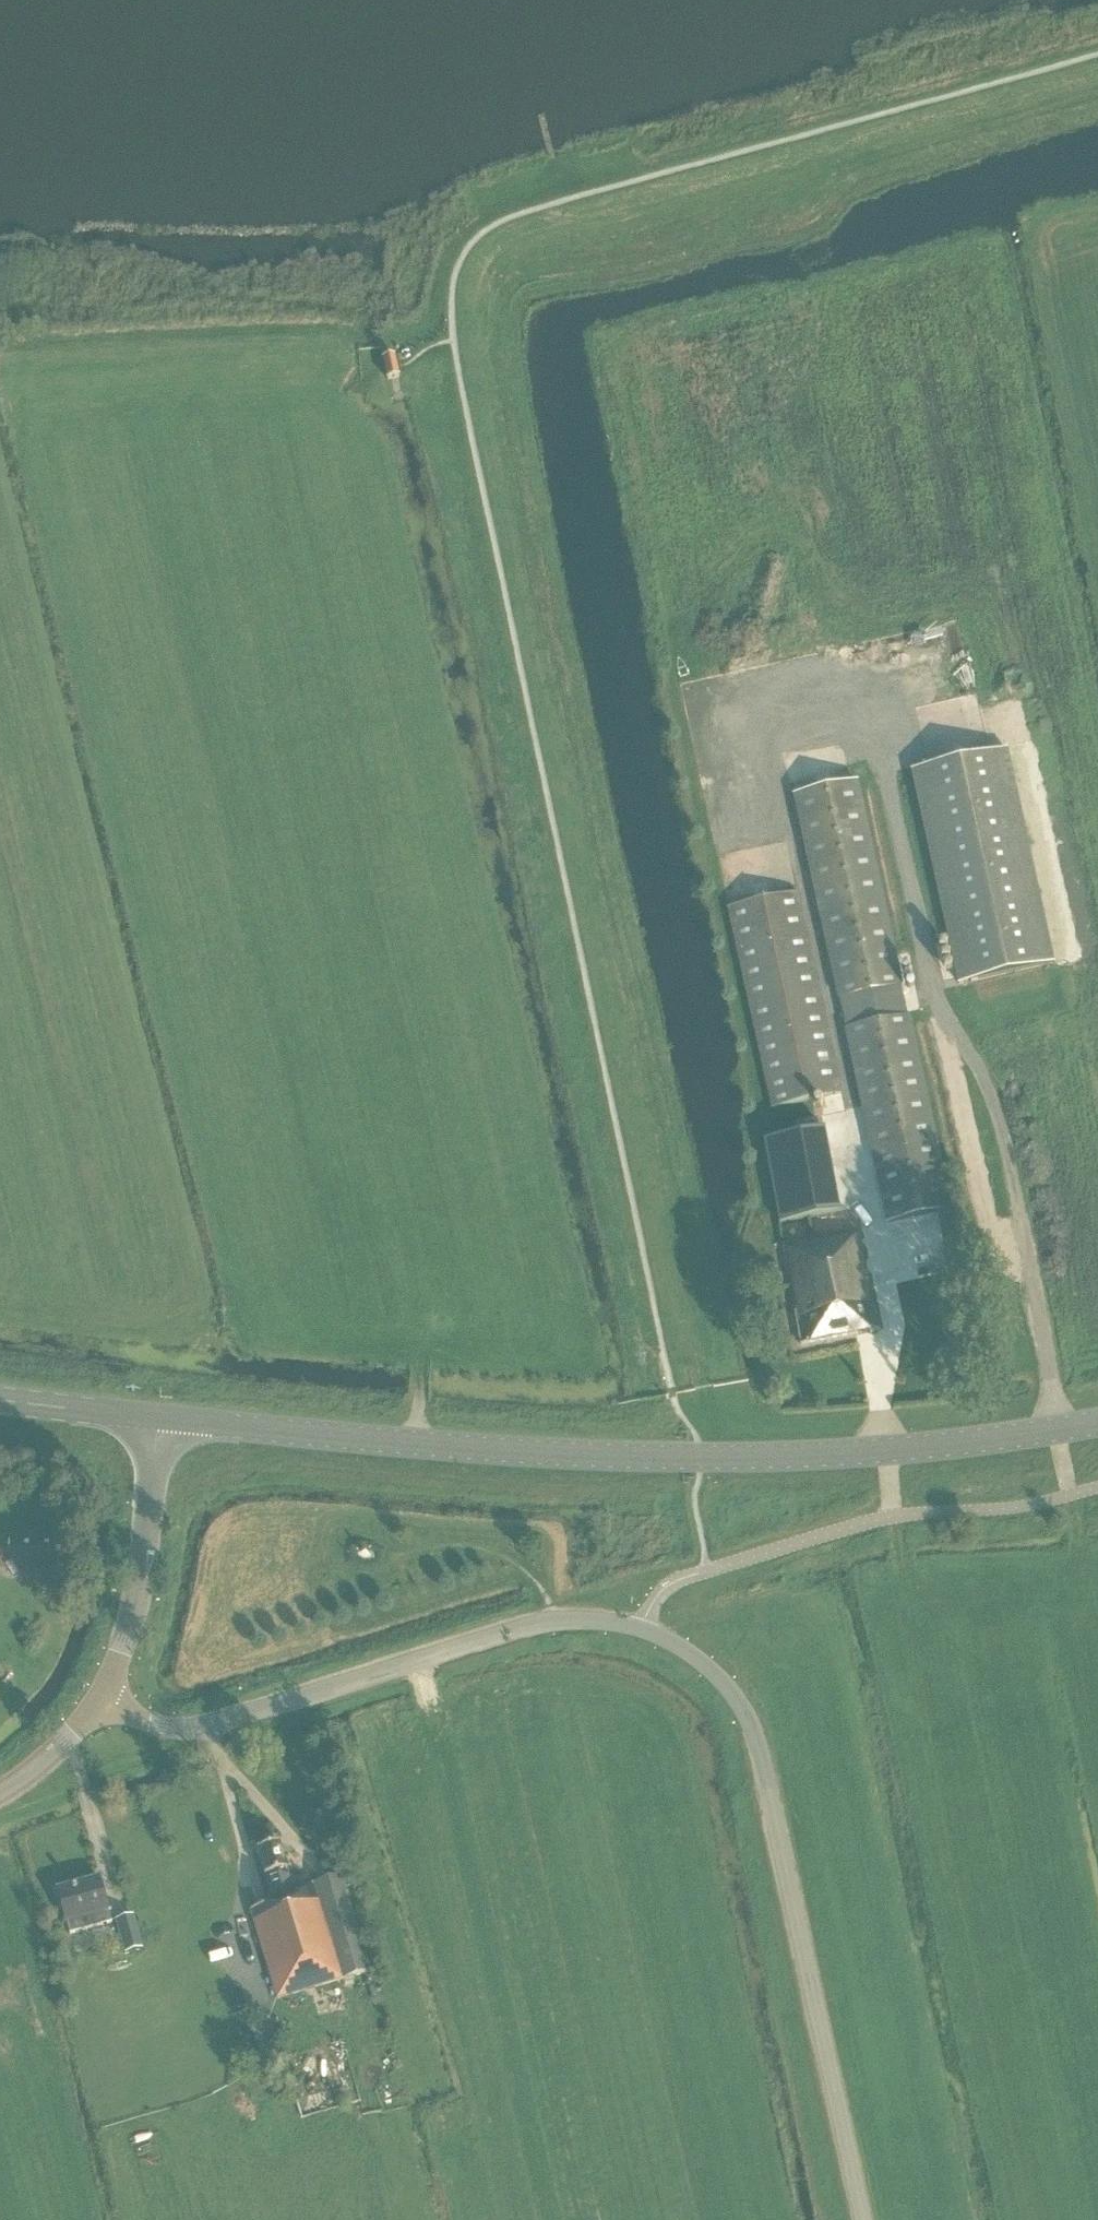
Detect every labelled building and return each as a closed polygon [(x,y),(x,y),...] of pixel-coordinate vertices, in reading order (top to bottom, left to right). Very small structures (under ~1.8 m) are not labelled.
[(399,377),(394,356),(382,358),(387,379),(399,377)] [(1054,962),(1005,749),(910,770),(960,982),(1054,962)] [(886,1221),(951,1207),(909,1015),(906,1016),(900,985),(902,984),(857,781),(793,795),(837,998),(839,998),(846,1029),(844,1029),(886,1221)] [(771,1108),(840,1093),(796,892),(727,907),(771,1108)] [(778,1223),(839,1212),(824,1128),(763,1139),(778,1223)] [(801,1344),(879,1328),(859,1231),(782,1245),(801,1344)] [(784,1318),(779,1294),(764,1297),(769,1321),(784,1318)] [(293,1890),(278,1842),(257,1848),(272,1897),(264,1899),(266,1905),(250,1909),(277,1998),(369,1970),(341,1875),(293,1890)] [(101,1877),(58,1889),(66,1921),(94,1913),(97,1925),(93,1927),(97,1939),(115,1934),(108,1909),(110,1908),(101,1877)] [(140,1941),(132,1914),(115,1919),(123,1946),(140,1941)]
